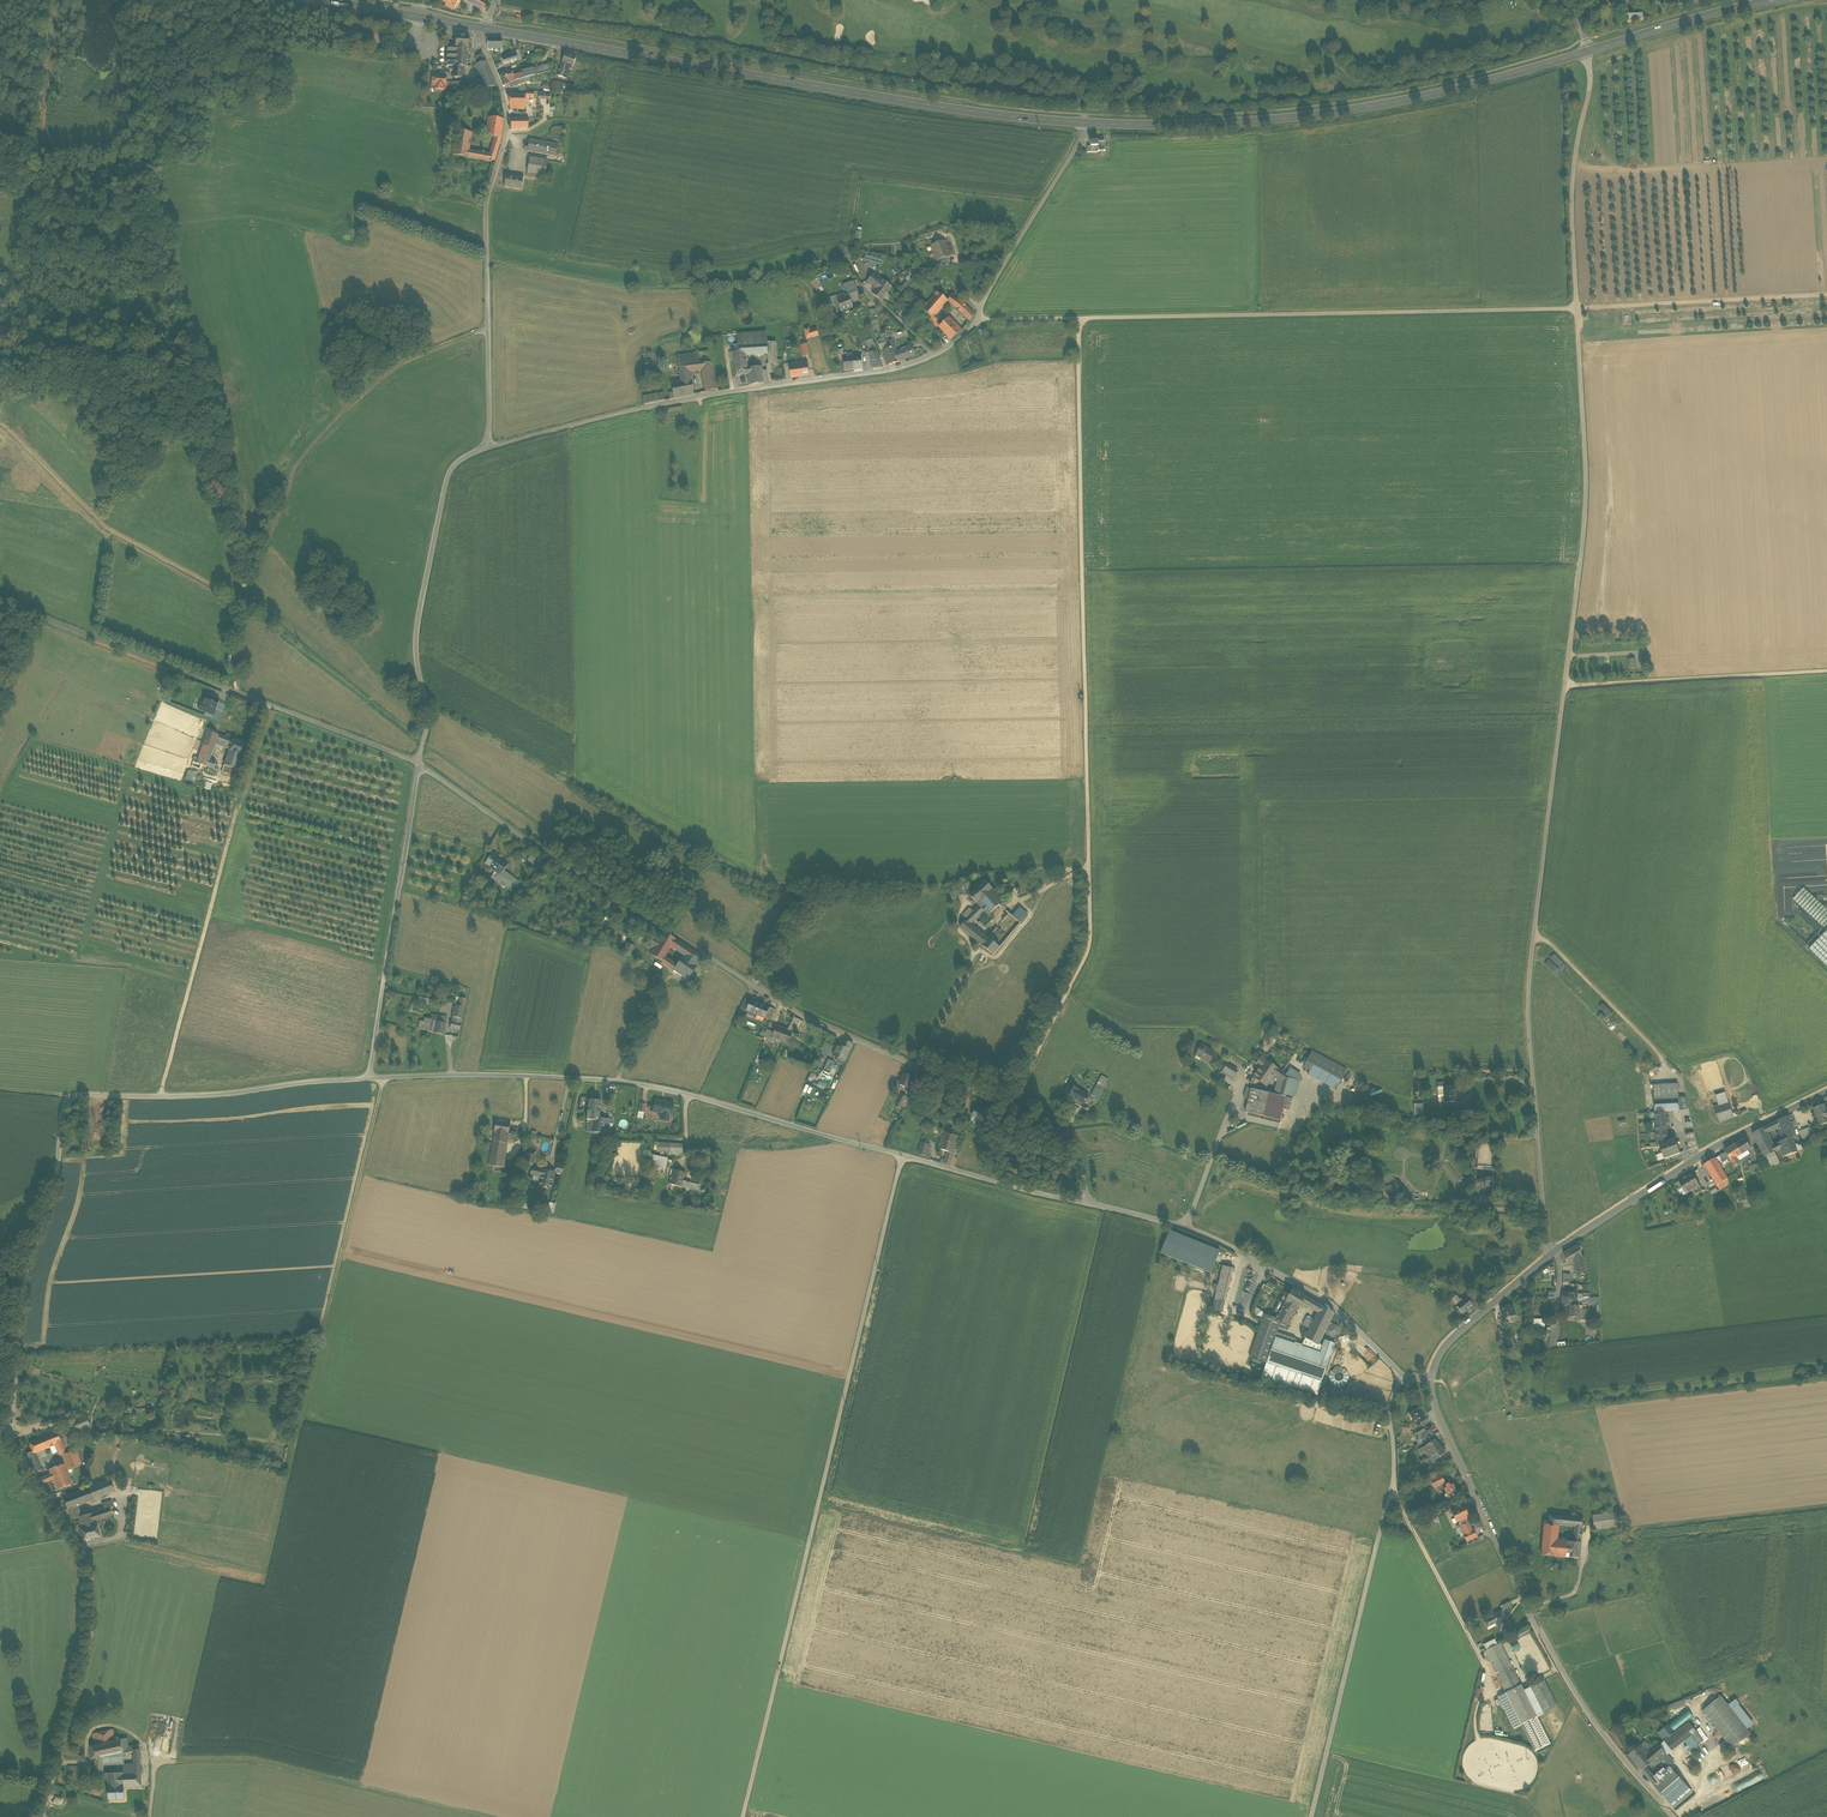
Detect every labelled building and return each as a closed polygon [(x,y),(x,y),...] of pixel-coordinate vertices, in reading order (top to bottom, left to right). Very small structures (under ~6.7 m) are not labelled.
[(458,2),(459,0),(441,0),(446,3),(445,5),(454,10),(458,2)] [(484,10),(488,4),(479,0),(465,0),(484,10)] [(464,67),(468,67),(469,37),(456,36),(455,44),(455,46),(454,66),(464,67)] [(487,48),(502,48),(502,40),(502,38),(486,38),(487,48)] [(446,66),(454,66),(455,46),(451,46),(447,46),(446,66)] [(501,58),(504,65),(518,60),(515,50),(508,52),(509,55),(501,58)] [(558,76),(566,79),(568,73),(570,74),(571,70),(572,71),(576,57),(565,53),(558,76)] [(475,57),(478,64),(482,62),(485,61),(484,56),(483,54),(475,57)] [(475,65),(482,80),(462,82),(463,89),(485,87),(496,86),(486,61),(485,61),(482,62),(478,64),(475,65)] [(514,81),(523,79),(530,77),(534,76),(547,73),(550,72),(549,64),(532,68),(521,71),(522,73),(513,76),(514,81)] [(464,67),(454,66),(453,78),(463,78),(464,67)] [(510,69),(504,71),(508,83),(514,81),(513,76),(510,69)] [(509,84),(508,83),(504,71),(498,73),(503,87),(506,85),(509,84)] [(432,76),(431,86),(435,86),(435,90),(445,90),(445,89),(446,82),(446,76),(432,76)] [(524,83),(524,82),(523,79),(514,81),(508,83),(509,84),(506,85),(506,87),(509,86),(510,87),(517,85),(518,85),(524,83)] [(551,89),(558,90),(560,83),(552,82),(551,89)] [(525,109),(525,98),(525,94),(506,93),(510,108),(525,109)] [(495,137),(501,138),(504,119),(488,117),(486,136),(495,137)] [(511,118),(511,130),(528,129),(529,118),(511,118)] [(551,130),(550,135),(553,140),(558,141),(562,138),(564,133),(561,128),(555,127),(551,130)] [(453,155),(468,158),(469,150),(472,133),(456,130),(453,155)] [(527,152),(556,156),(558,144),(529,139),(527,152)] [(1098,146),(1098,152),(1105,151),(1105,142),(1098,142),(1090,142),(1090,146),(1091,146),(1093,146),(1093,147),(1098,146)] [(493,144),(490,154),(488,161),(494,162),(499,145),(493,144)] [(468,158),(488,161),(490,154),(469,150),(468,158)] [(536,174),(545,176),(548,161),(530,158),(527,173),(528,173),(536,174)] [(504,187),(519,189),(520,184),(522,184),(523,176),(519,175),(519,177),(506,175),(504,187)] [(931,245),(937,261),(950,256),(944,241),(945,240),(931,245)] [(871,262),(875,258),(871,255),(870,257),(867,255),(863,260),(866,262),(867,261),(870,263),(871,262)] [(875,258),(871,262),(875,265),(876,264),(880,266),(884,260),(881,257),(880,259),(876,257),(875,258)] [(868,282),(874,286),(879,277),(874,274),(868,282)] [(892,287),(879,277),(874,286),(876,288),(873,293),(882,301),(884,299),(888,293),(892,287)] [(907,283),(905,281),(900,288),(906,291),(913,281),(910,278),(907,283)] [(843,285),(847,292),(857,289),(853,281),(843,285)] [(936,316),(948,301),(948,300),(938,292),(923,309),(932,319),(936,323),(939,319),(936,316)] [(836,296),(838,299),(842,310),(842,311),(852,307),(848,295),(845,296),(844,293),(836,296)] [(948,301),(957,309),(963,303),(951,296),(948,300),(948,301)] [(837,312),(842,310),(838,299),(833,301),(837,312)] [(957,309),(961,312),(966,306),(963,303),(957,309)] [(974,314),(966,306),(961,312),(970,321),(974,314)] [(869,310),(870,317),(877,316),(876,309),(869,310)] [(751,317),(746,316),(743,318),(742,323),(744,326),(748,327),(752,325),(753,321),(751,317)] [(944,332),(951,340),(963,330),(962,330),(949,317),(939,327),(944,332)] [(929,323),(935,330),(939,327),(936,323),(932,319),(929,323)] [(804,329),(807,339),(818,336),(817,329),(810,331),(809,328),(804,329)] [(699,332),(695,329),(690,329),(687,332),(685,336),(686,340),(689,343),(693,345),(697,343),(700,340),(701,335),(699,332)] [(766,332),(748,333),(749,344),(750,344),(768,343),(766,332)] [(737,334),(738,345),(740,345),(740,344),(749,344),(748,333),(737,334)] [(877,341),(879,345),(882,344),(887,342),(884,338),(884,337),(877,341)] [(887,341),(887,342),(889,349),(882,351),(885,360),(889,358),(888,357),(893,355),(893,352),(897,351),(895,348),(896,347),(894,340),(893,340),(887,341)] [(776,342),(768,343),(768,354),(768,360),(777,359),(776,342)] [(879,345),(882,351),(889,349),(887,342),(882,344),(879,345)] [(750,344),(751,355),(768,354),(768,343),(750,344)] [(736,376),(748,374),(747,368),(748,368),(746,356),(751,355),(750,344),(749,344),(740,344),(740,345),(740,351),(733,352),(734,353),(734,359),(735,364),(736,370),(736,376)] [(913,349),(907,351),(898,355),(896,352),(897,351),(893,352),(893,355),(888,357),(889,358),(885,360),(887,366),(900,361),(900,360),(915,354),(913,349)] [(700,364),(709,363),(707,351),(698,353),(699,362),(700,364)] [(869,352),(873,368),(882,367),(877,352),(869,352)] [(677,356),(678,364),(699,362),(698,353),(677,356)] [(862,354),(853,355),(854,370),(862,369),(862,354)] [(844,371),(854,370),(853,355),(847,357),(843,357),(843,360),(844,371)] [(767,364),(767,371),(772,371),(771,364),(778,363),(777,359),(768,360),(769,364),(767,364)] [(690,372),(701,370),(699,364),(700,364),(699,362),(678,364),(680,380),(679,380),(679,382),(680,382),(691,380),(690,372)] [(709,363),(700,364),(699,364),(701,370),(706,392),(717,390),(709,363)] [(809,376),(808,365),(790,367),(791,378),(809,376)] [(761,367),(748,368),(747,368),(748,374),(749,385),(764,383),(762,370),(761,367)] [(673,399),(693,395),(693,394),(691,380),(680,382),(679,382),(671,383),(672,393),(673,399)] [(643,397),(644,404),(665,400),(663,393),(643,397)] [(215,709),(219,699),(215,697),(215,696),(212,694),(211,696),(207,695),(203,703),(201,702),(199,709),(205,712),(205,711),(213,714),(215,709)] [(213,715),(221,718),(223,712),(215,709),(213,714),(213,715)] [(208,732),(197,763),(201,765),(207,767),(210,760),(210,758),(215,744),(218,735),(208,732)] [(233,740),(218,735),(215,744),(229,749),(233,740)] [(229,750),(243,755),(246,745),(233,740),(229,749),(229,750)] [(224,765),(238,770),(243,755),(229,750),(224,765)] [(216,762),(210,760),(207,767),(211,768),(214,769),(216,762)] [(194,783),(199,769),(191,766),(187,780),(194,783)] [(539,857),(531,852),(526,860),(534,865),(539,857)] [(485,864),(491,868),(499,857),(493,853),(489,857),(488,857),(487,858),(487,860),(488,860),(485,864)] [(499,873),(501,874),(503,870),(508,864),(499,857),(491,868),(499,873)] [(506,887),(508,888),(509,887),(513,878),(513,877),(508,874),(506,877),(501,874),(499,873),(496,880),(501,883),(500,884),(506,887)] [(970,896),(977,903),(988,893),(992,889),(986,882),(970,896)] [(962,890),(960,883),(948,887),(951,898),(964,895),(962,890)] [(1823,927),(1826,923),(1826,909),(1804,888),(1793,899),(1823,927)] [(992,889),(988,893),(999,905),(1001,907),(1005,903),(992,889)] [(988,916),(999,905),(988,893),(977,903),(979,905),(984,912),(988,916)] [(967,919),(966,920),(970,924),(984,912),(979,905),(973,911),(967,919)] [(963,915),(967,919),(973,911),(969,908),(963,915)] [(1021,909),(1014,917),(1020,923),(1028,914),(1021,909)] [(960,927),(982,946),(987,938),(970,924),(966,920),(960,927)] [(1809,949),(1826,967),(1826,931),(1809,949)] [(665,957),(670,947),(675,939),(664,932),(664,933),(660,940),(650,934),(645,944),(654,949),(651,955),(662,962),(665,957)] [(993,955),(1000,947),(988,938),(987,938),(982,946),(993,955)] [(688,948),(675,939),(670,947),(683,955),(688,948)] [(626,943),(624,948),(633,952),(635,947),(626,943)] [(642,957),(633,952),(624,948),(621,953),(638,963),(642,957)] [(702,957),(688,948),(683,955),(682,957),(697,966),(702,958),(702,957)] [(673,962),(665,957),(662,962),(661,964),(669,969),(673,962)] [(682,957),(677,965),(673,971),(674,971),(687,980),(697,966),(682,957)] [(669,969),(673,971),(677,965),(673,962),(669,969)] [(742,1005),(748,1007),(751,1000),(745,998),(742,1005)] [(747,1011),(756,1014),(760,1004),(751,1000),(748,1007),(747,1011)] [(770,1008),(760,1004),(756,1014),(765,1018),(767,1014),(770,1008)] [(452,1017),(462,1019),(464,1007),(458,1006),(454,1005),(452,1017)] [(433,1014),(432,1020),(432,1021),(434,1021),(446,1023),(447,1017),(433,1014)] [(432,1032),(434,1021),(432,1021),(432,1020),(421,1017),(418,1029),(432,1032)] [(791,1023),(788,1029),(782,1042),(784,1043),(788,1045),(794,1032),(799,1021),(803,1023),(803,1022),(794,1017),(791,1023)] [(432,1032),(444,1036),(446,1023),(434,1021),(432,1032)] [(460,1030),(461,1023),(451,1021),(450,1028),(460,1030)] [(772,1038),(782,1042),(788,1029),(777,1025),(774,1032),(772,1038)] [(764,1036),(772,1040),(772,1038),(774,1032),(767,1029),(764,1036)] [(1267,1036),(1265,1044),(1271,1046),(1274,1038),(1267,1036)] [(833,1056),(845,1061),(853,1044),(845,1040),(842,1046),(838,1044),(833,1056)] [(1208,1063),(1209,1063),(1215,1053),(1202,1045),(1196,1055),(1202,1059),(1202,1058),(1209,1062),(1208,1063)] [(1322,1083),(1324,1079),(1333,1063),(1312,1051),(1303,1067),(1310,1071),(1308,1075),(1322,1083)] [(1256,1064),(1260,1068),(1266,1060),(1266,1061),(1267,1060),(1261,1057),(1256,1064)] [(823,1071),(830,1073),(835,1063),(828,1060),(823,1071)] [(1282,1072),(1266,1061),(1266,1060),(1260,1068),(1254,1077),(1267,1086),(1270,1082),(1275,1074),(1279,1076),(1278,1077),(1279,1077),(1282,1073),(1282,1072)] [(1346,1070),(1333,1063),(1324,1079),(1338,1086),(1346,1070)] [(1223,1070),(1233,1078),(1237,1073),(1227,1065),(1223,1070)] [(1291,1079),(1286,1096),(1292,1097),(1295,1098),(1301,1075),(1291,1068),(1286,1075),(1291,1079)] [(1282,1084),(1286,1075),(1282,1072),(1282,1073),(1279,1077),(1278,1077),(1279,1076),(1275,1074),(1270,1082),(1276,1084),(1273,1094),(1279,1096),(1282,1084)] [(899,1085),(908,1089),(913,1077),(904,1073),(899,1085)] [(1090,1097),(1096,1100),(1108,1079),(1102,1075),(1090,1097)] [(1282,1084),(1279,1096),(1286,1097),(1286,1096),(1291,1079),(1286,1075),(1282,1084)] [(1653,1085),(1654,1099),(1679,1098),(1679,1097),(1678,1083),(1653,1085)] [(1068,1095),(1074,1098),(1079,1090),(1068,1084),(1064,1092),(1068,1095)] [(1455,1086),(1444,1087),(1444,1091),(1444,1098),(1445,1102),(1455,1102),(1455,1086)] [(1273,1094),(1251,1089),(1249,1098),(1245,1112),(1280,1121),(1283,1109),(1286,1097),(1279,1096),(1273,1094)] [(1079,1090),(1074,1098),(1084,1104),(1089,1096),(1079,1090)] [(1715,1097),(1718,1105),(1718,1106),(1729,1103),(1726,1094),(1715,1097)] [(896,1107),(900,1109),(906,1096),(902,1095),(896,1107)] [(1286,1096),(1286,1097),(1283,1109),(1289,1110),(1292,1097),(1286,1096)] [(1679,1098),(1680,1110),(1689,1108),(1686,1096),(1679,1097),(1679,1098)] [(1680,1110),(1679,1098),(1654,1099),(1655,1112),(1665,1111),(1680,1111),(1680,1110)] [(588,1100),(587,1111),(599,1112),(600,1101),(588,1100)] [(660,1119),(668,1121),(670,1115),(671,1115),(673,1103),(668,1102),(667,1104),(664,1103),(664,1102),(655,1100),(655,1101),(653,1111),(661,1113),(660,1119)] [(1734,1117),(1729,1103),(1718,1106),(1718,1105),(1714,1106),(1720,1122),(1734,1117)] [(1820,1126),(1826,1123),(1826,1103),(1826,1104),(1813,1109),(1820,1126)] [(1054,1110),(1060,1113),(1063,1108),(1057,1105),(1054,1110)] [(972,1117),(982,1121),(986,1111),(981,1109),(980,1109),(976,1107),(972,1117)] [(599,1118),(599,1112),(587,1111),(586,1120),(587,1120),(587,1119),(591,1120),(598,1121),(599,1118)] [(1657,1146),(1660,1145),(1659,1145),(1675,1139),(1675,1137),(1667,1138),(1666,1127),(1665,1111),(1655,1112),(1657,1146)] [(1779,1127),(1783,1141),(1793,1138),(1795,1137),(1789,1116),(1771,1124),(1773,1130),(1779,1127)] [(610,1119),(599,1118),(598,1121),(591,1120),(591,1121),(587,1121),(586,1132),(608,1134),(610,1119)] [(494,1131),(508,1133),(510,1124),(495,1122),(494,1131)] [(1767,1133),(1773,1130),(1771,1124),(1765,1127),(1767,1133)] [(1799,1131),(1801,1138),(1818,1132),(1815,1126),(1799,1131)] [(1752,1133),(1764,1157),(1775,1152),(1776,1152),(1773,1146),(1774,1146),(1767,1133),(1765,1127),(1752,1133)] [(944,1132),(942,1136),(947,1137),(945,1142),(952,1144),(951,1148),(955,1149),(959,1137),(954,1135),(955,1132),(949,1130),(948,1133),(944,1132)] [(507,1140),(508,1133),(494,1131),(493,1141),(507,1143),(507,1140)] [(1687,1142),(1696,1140),(1695,1132),(1685,1134),(1687,1142)] [(950,1165),(955,1149),(951,1148),(952,1144),(945,1142),(947,1137),(942,1136),(938,1148),(947,1151),(945,1160),(942,1159),(940,1162),(950,1165)] [(1795,1145),(1793,1138),(1783,1141),(1777,1143),(1783,1157),(1798,1152),(1798,1151),(1795,1145)] [(1681,1153),(1675,1139),(1659,1145),(1660,1145),(1665,1159),(1681,1153)] [(1745,1139),(1736,1145),(1742,1154),(1751,1148),(1745,1139)] [(1687,1142),(1689,1150),(1698,1147),(1696,1140),(1687,1142)] [(490,1159),(504,1161),(507,1143),(493,1141),(490,1159)] [(657,1152),(683,1153),(683,1144),(657,1143),(657,1152)] [(930,1145),(922,1143),(918,1154),(926,1157),(930,1145)] [(1737,1158),(1742,1154),(1736,1145),(1736,1144),(1725,1151),(1725,1152),(1729,1158),(1735,1167),(1740,1164),(1737,1158)] [(1775,1152),(1764,1157),(1769,1167),(1774,1165),(1775,1166),(1780,1164),(1775,1152)] [(527,1154),(526,1161),(533,1163),(535,1156),(527,1154)] [(1716,1159),(1722,1169),(1725,1167),(1723,1162),(1726,1160),(1722,1154),(1716,1159)] [(649,1169),(654,1170),(664,1172),(668,1158),(664,1158),(664,1156),(662,1156),(662,1157),(652,1155),(649,1169)] [(1704,1164),(1717,1185),(1723,1182),(1728,1179),(1722,1169),(1716,1159),(1715,1158),(1704,1164)] [(489,1165),(503,1167),(504,1161),(490,1159),(489,1165)] [(1750,1166),(1752,1173),(1759,1171),(1757,1164),(1750,1166)] [(555,1172),(562,1174),(564,1167),(556,1165),(555,1172)] [(538,1186),(551,1189),(555,1172),(542,1170),(532,1168),(531,1174),(541,1176),(538,1186)] [(669,1184),(697,1191),(699,1185),(689,1182),(688,1184),(684,1183),(684,1182),(682,1182),(685,1173),(673,1170),(669,1184)] [(1679,1181),(1682,1187),(1686,1194),(1694,1190),(1700,1186),(1695,1177),(1692,1173),(1679,1181)] [(1725,1186),(1723,1182),(1717,1185),(1720,1190),(1725,1186)] [(552,1215),(554,1204),(548,1202),(545,1213),(552,1215)] [(1524,1216),(1525,1206),(1517,1206),(1516,1216),(1524,1216)] [(1220,1251),(1169,1230),(1161,1253),(1211,1273),(1220,1251)] [(1567,1266),(1572,1262),(1582,1257),(1578,1245),(1563,1253),(1563,1254),(1563,1253),(1567,1266)] [(1582,1257),(1572,1262),(1576,1276),(1586,1274),(1585,1263),(1582,1257)] [(1223,1265),(1214,1301),(1212,1309),(1222,1312),(1225,1303),(1233,1268),(1223,1265)] [(1277,1284),(1270,1280),(1268,1284),(1275,1288),(1277,1284)] [(1293,1289),(1285,1301),(1298,1309),(1302,1303),(1306,1296),(1293,1289)] [(1562,1292),(1561,1299),(1577,1301),(1581,1300),(1581,1294),(1577,1294),(1562,1292)] [(1451,1299),(1463,1314),(1473,1305),(1466,1297),(1463,1300),(1462,1300),(1461,1299),(1460,1300),(1456,1295),(1451,1299)] [(1302,1303),(1313,1310),(1317,1303),(1306,1296),(1302,1303)] [(1569,1317),(1579,1317),(1579,1309),(1579,1306),(1576,1306),(1576,1302),(1577,1301),(1561,1299),(1560,1307),(1565,1307),(1565,1305),(1569,1306),(1569,1317)] [(1274,1311),(1278,1313),(1284,1304),(1279,1301),(1274,1311)] [(1298,1309),(1285,1301),(1284,1304),(1278,1313),(1276,1318),(1276,1319),(1287,1325),(1288,1326),(1298,1309)] [(1313,1310),(1318,1312),(1321,1305),(1317,1303),(1313,1310)] [(1318,1345),(1325,1331),(1328,1326),(1334,1313),(1321,1305),(1318,1312),(1305,1338),(1318,1345)] [(1503,1318),(1511,1316),(1515,1314),(1512,1305),(1500,1308),(1503,1318)] [(1253,1313),(1260,1317),(1263,1311),(1256,1308),(1253,1313)] [(1264,1314),(1261,1321),(1278,1327),(1285,1330),(1287,1325),(1276,1319),(1276,1318),(1274,1317),(1264,1314)] [(1250,1357),(1267,1363),(1275,1337),(1276,1333),(1278,1327),(1261,1321),(1250,1357)] [(1332,1324),(1328,1326),(1325,1331),(1327,1335),(1327,1336),(1331,1338),(1332,1338),(1336,1336),(1337,1336),(1339,1332),(1339,1331),(1337,1327),(1337,1326),(1333,1324),(1332,1324)] [(1296,1340),(1276,1333),(1275,1337),(1295,1344),(1296,1340)] [(1295,1344),(1275,1337),(1267,1363),(1322,1382),(1335,1343),(1325,1340),(1322,1347),(1320,1352),(1301,1346),(1295,1344)] [(1305,1338),(1301,1346),(1320,1352),(1322,1347),(1318,1345),(1305,1338)] [(1322,1382),(1267,1363),(1261,1380),(1293,1391),(1294,1387),(1317,1395),(1322,1382)] [(1347,1385),(1346,1367),(1329,1368),(1330,1386),(1347,1385)] [(226,1394),(223,1395),(221,1397),(220,1400),(221,1403),(225,1401),(230,1403),(231,1401),(231,1398),(229,1396),(226,1394)] [(1409,1413),(1417,1425),(1420,1423),(1424,1420),(1420,1413),(1417,1408),(1409,1413)] [(71,1419),(73,1422),(86,1417),(85,1413),(71,1419)] [(73,1422),(76,1432),(90,1426),(86,1417),(73,1422)] [(62,1429),(67,1444),(73,1442),(68,1427),(62,1429)] [(1427,1442),(1429,1444),(1435,1439),(1436,1439),(1430,1429),(1422,1433),(1424,1438),(1427,1442)] [(29,1442),(32,1452),(34,1451),(44,1447),(45,1449),(54,1445),(53,1443),(55,1442),(59,1451),(65,1449),(57,1431),(29,1442)] [(1424,1459),(1428,1457),(1437,1450),(1437,1451),(1442,1448),(1435,1439),(1429,1444),(1427,1445),(1427,1444),(1426,1445),(1427,1445),(1423,1448),(1422,1448),(1425,1452),(1421,1454),(1424,1459)] [(1445,1453),(1442,1448),(1437,1451),(1437,1450),(1428,1457),(1429,1458),(1432,1462),(1434,1461),(1445,1453)] [(76,1450),(71,1452),(76,1468),(82,1466),(76,1450)] [(35,1453),(34,1451),(32,1452),(27,1454),(30,1462),(37,1460),(35,1453)] [(68,1470),(76,1468),(71,1452),(67,1453),(62,1455),(65,1463),(66,1463),(68,1470)] [(1430,1466),(1432,1468),(1437,1465),(1434,1461),(1432,1462),(1429,1458),(1426,1460),(1430,1466)] [(53,1479),(57,1489),(72,1484),(68,1470),(66,1463),(65,1463),(49,1469),(51,1474),(53,1479)] [(33,1467),(35,1473),(42,1470),(39,1464),(33,1467)] [(40,1479),(43,1484),(53,1479),(51,1474),(40,1479)] [(1431,1480),(1435,1488),(1445,1482),(1441,1475),(1431,1480)] [(63,1498),(68,1510),(76,1507),(100,1497),(114,1492),(110,1480),(63,1498)] [(1453,1484),(1449,1486),(1446,1487),(1444,1489),(1446,1494),(1444,1495),(1447,1500),(1458,1494),(1453,1484)] [(1578,1489),(1580,1495),(1589,1492),(1587,1486),(1578,1489)] [(102,1503),(105,1509),(110,1508),(114,1507),(111,1500),(102,1503)] [(1451,1510),(1457,1523),(1466,1518),(1469,1517),(1463,1504),(1451,1510)] [(105,1509),(94,1513),(96,1521),(112,1516),(110,1508),(105,1509)] [(72,1519),(78,1517),(79,1517),(77,1511),(70,1513),(72,1519)] [(94,1513),(79,1517),(78,1517),(81,1530),(97,1525),(96,1521),(94,1513)] [(1592,1516),(1594,1530),(1618,1527),(1616,1513),(1592,1516)] [(1558,1525),(1574,1527),(1582,1527),(1583,1518),(1549,1515),(1548,1524),(1558,1525)] [(1464,1534),(1472,1531),(1468,1521),(1468,1522),(1460,1525),(1464,1534)] [(1541,1555),(1555,1556),(1556,1540),(1558,1525),(1548,1524),(1544,1524),(1541,1555)] [(81,1530),(84,1541),(100,1536),(97,1525),(81,1530)] [(1463,1535),(1467,1541),(1477,1536),(1474,1530),(1472,1531),(1464,1534),(1463,1535)] [(1567,1541),(1556,1540),(1555,1556),(1566,1557),(1567,1541)] [(1579,1558),(1581,1543),(1573,1542),(1567,1541),(1566,1557),(1579,1558)] [(1495,1621),(1500,1631),(1509,1626),(1502,1611),(1492,1616),(1492,1617),(1484,1621),(1486,1626),(1495,1621)] [(1484,1645),(1486,1650),(1497,1645),(1494,1639),(1484,1645)] [(1518,1686),(1521,1685),(1500,1643),(1497,1645),(1518,1686)] [(1485,1651),(1505,1692),(1518,1686),(1497,1645),(1486,1650),(1485,1651)] [(1544,1680),(1524,1690),(1537,1717),(1557,1707),(1544,1680)] [(1537,1717),(1524,1690),(1521,1685),(1518,1686),(1505,1692),(1505,1693),(1521,1725),(1537,1717)] [(1514,1729),(1521,1725),(1505,1693),(1498,1696),(1514,1729)] [(1751,1734),(1747,1729),(1729,1705),(1721,1696),(1702,1711),(1732,1749),(1751,1734)] [(1668,1706),(1671,1711),(1672,1711),(1673,1711),(1685,1705),(1683,1700),(1668,1706)] [(1734,1701),(1729,1705),(1747,1729),(1753,1725),(1734,1701)] [(1550,1744),(1537,1717),(1521,1725),(1535,1752),(1550,1744)] [(1689,1722),(1684,1725),(1699,1744),(1704,1741),(1689,1722)] [(1663,1738),(1665,1740),(1673,1733),(1671,1730),(1667,1725),(1665,1727),(1658,1732),(1663,1738)] [(1692,1750),(1699,1744),(1684,1725),(1679,1729),(1686,1739),(1684,1740),(1692,1750)] [(97,1733),(100,1744),(116,1741),(113,1729),(97,1733)] [(1686,1739),(1679,1729),(1675,1733),(1673,1733),(1665,1740),(1664,1741),(1672,1751),(1684,1740),(1686,1739)] [(126,1738),(120,1740),(122,1753),(133,1751),(140,1749),(139,1744),(128,1746),(126,1738)] [(120,1740),(116,1741),(100,1744),(95,1745),(93,1745),(96,1759),(95,1760),(103,1758),(123,1754),(122,1753),(120,1740)] [(1672,1751),(1664,1741),(1660,1745),(1667,1754),(1672,1751)] [(1647,1752),(1643,1748),(1641,1745),(1640,1744),(1628,1755),(1641,1770),(1646,1767),(1654,1760),(1657,1763),(1663,1758),(1667,1754),(1660,1745),(1658,1743),(1651,1749),(1647,1752)] [(122,1764),(123,1754),(103,1758),(103,1763),(102,1766),(122,1764)] [(1663,1758),(1669,1766),(1673,1762),(1667,1754),(1663,1758)] [(102,1766),(103,1763),(95,1764),(95,1766),(95,1774),(102,1774),(102,1781),(107,1780),(107,1773),(102,1773),(102,1766)] [(133,1763),(122,1764),(123,1772),(123,1774),(133,1774),(133,1763)] [(1641,1770),(1646,1775),(1650,1772),(1646,1767),(1641,1770)] [(1649,1779),(1654,1785),(1668,1773),(1664,1769),(1655,1777),(1653,1775),(1649,1779)] [(1673,1769),(1668,1773),(1654,1785),(1668,1802),(1668,1801),(1674,1808),(1692,1792),(1673,1769)] [(107,1780),(108,1800),(124,1800),(123,1787),(123,1774),(123,1772),(107,1773),(107,1780)] [(141,1786),(141,1773),(133,1774),(123,1774),(123,1787),(141,1786)]
